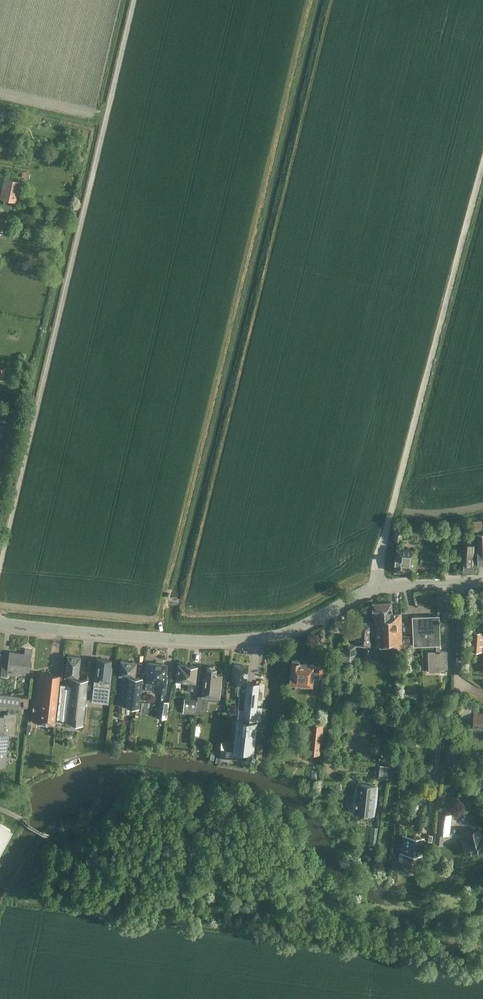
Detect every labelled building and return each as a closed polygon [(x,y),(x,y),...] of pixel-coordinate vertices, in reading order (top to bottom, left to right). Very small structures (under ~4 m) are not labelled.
[(16,202),(20,181),(4,178),(0,197),(0,198),(16,202)] [(469,533),(476,533),(482,532),(481,521),(469,521),(469,533)] [(401,539),(402,525),(394,524),(392,539),(401,539)] [(463,561),(462,570),(474,571),(475,552),(475,543),(463,543),(463,553),(463,559),(463,561)] [(414,568),(415,549),(396,548),(396,555),(395,555),(394,570),(405,571),(405,568),(414,568)] [(374,626),(373,626),(373,633),(375,633),(375,642),(375,645),(381,647),(392,646),(393,653),(402,653),(401,612),(391,613),(391,601),(372,602),(372,614),(374,614),(374,626)] [(411,616),(413,645),(435,645),(439,644),(440,644),(439,615),(411,616)] [(355,643),(355,644),(365,645),(364,655),(363,660),(369,660),(370,655),(371,645),(370,645),(371,637),(371,633),(373,633),(373,626),(372,626),(372,622),(357,621),(355,643)] [(471,630),(470,649),(481,650),(481,644),(482,644),(482,637),(482,630),(471,630)] [(354,661),(355,644),(355,643),(343,642),(343,649),(336,648),(336,660),(354,661)] [(440,650),(439,644),(435,645),(436,651),(427,651),(428,671),(440,671),(440,668),(447,668),(446,650),(440,650)] [(0,675),(6,676),(7,669),(29,671),(31,649),(24,649),(24,653),(9,651),(7,664),(1,663),(0,675)] [(64,677),(66,677),(66,682),(64,682),(63,684),(60,684),(56,720),(82,723),(87,679),(77,678),(80,656),(67,655),(64,677)] [(94,680),(92,700),(107,702),(110,682),(110,681),(111,669),(112,665),(110,665),(111,660),(97,658),(95,669),(94,680)] [(291,663),(289,683),(312,685),(313,674),(322,675),(323,666),(314,666),(314,664),(304,663),(304,662),(299,662),(300,660),(291,659),(291,663)] [(122,713),(123,705),(138,707),(142,677),(134,676),(136,662),(120,660),(119,675),(121,675),(117,712),(122,713)] [(167,674),(165,673),(166,664),(150,662),(148,672),(147,671),(146,682),(154,683),(153,691),(165,693),(167,674)] [(194,682),(195,682),(197,666),(178,664),(177,673),(176,673),(175,680),(188,682),(187,690),(194,690),(194,682)] [(231,680),(238,680),(237,694),(239,694),(238,708),(243,708),(242,718),(240,717),(237,717),(234,740),(221,739),(219,754),(219,757),(238,759),(238,754),(248,755),(248,758),(254,758),(258,729),(254,729),(255,719),(260,719),(262,706),(256,705),(259,683),(246,681),(248,666),(233,664),(231,680)] [(197,695),(195,714),(198,714),(199,709),(206,710),(208,697),(219,698),(222,674),(215,673),(216,669),(216,667),(214,667),(213,666),(210,665),(208,667),(206,666),(206,669),(205,678),(203,677),(202,691),(201,696),(197,695)] [(54,724),(59,674),(38,672),(33,721),(54,724)] [(22,707),(23,696),(1,693),(0,699),(0,704),(22,707)] [(182,713),(195,714),(197,695),(196,699),(184,697),(182,713)] [(166,718),(169,701),(158,700),(156,717),(166,718)] [(17,712),(7,711),(7,716),(0,715),(0,764),(5,765),(8,734),(15,735),(17,712)] [(473,712),(472,727),(482,728),(482,713),(473,712)] [(305,752),(320,754),(323,724),(308,723),(305,752)] [(376,763),(375,776),(391,778),(392,765),(376,763)] [(356,783),(353,813),(362,814),(365,814),(372,815),(375,786),(356,783)] [(434,833),(449,834),(452,814),(437,812),(434,833)] [(409,819),(400,818),(400,825),(408,826),(409,819)] [(12,830),(0,823),(0,850),(12,830)] [(464,849),(465,855),(478,851),(478,853),(482,851),(482,835),(481,835),(479,828),(476,829),(476,830),(471,832),(470,830),(465,832),(466,839),(461,840),(464,849)] [(405,835),(403,862),(406,862),(405,870),(420,871),(423,837),(405,835)]
